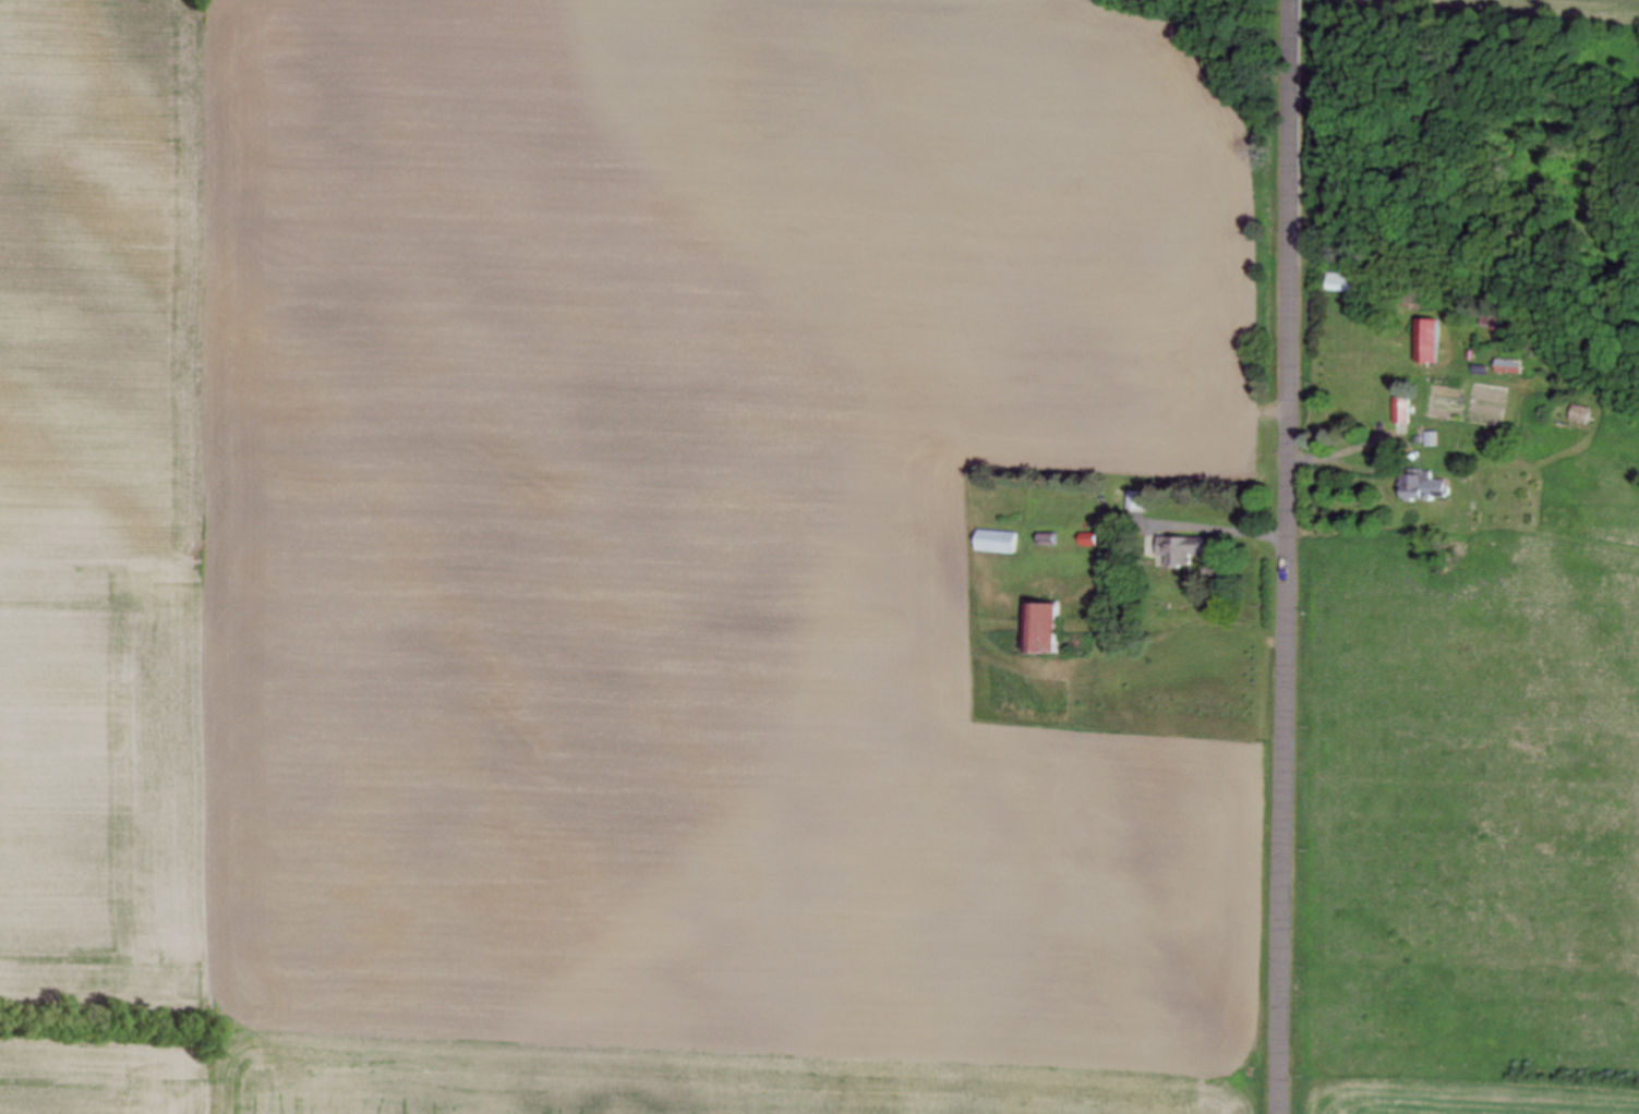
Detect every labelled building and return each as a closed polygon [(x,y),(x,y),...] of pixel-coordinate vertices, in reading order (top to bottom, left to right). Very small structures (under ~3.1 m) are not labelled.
[(1330,292),(1365,294),(1366,275),(1331,273),(1330,292)] [(1443,365),(1443,321),(1422,321),(1422,365),(1443,365)] [(1502,375),(1527,375),(1527,361),(1502,361),(1502,375)] [(1413,426),(1413,399),(1396,399),(1396,426),(1413,426)] [(1573,423),(1591,428),(1596,411),(1578,406),(1573,423)] [(1451,482),(1435,482),(1435,474),(1409,474),(1409,502),(1451,502),(1451,482)] [(981,554),(1020,554),(1020,533),(981,533),(981,554)] [(1162,556),(1171,556),(1171,570),(1194,570),(1194,557),(1208,557),(1208,539),(1162,539),(1162,556)] [(1033,606),(1033,656),(1064,656),(1064,606),(1033,606)]
